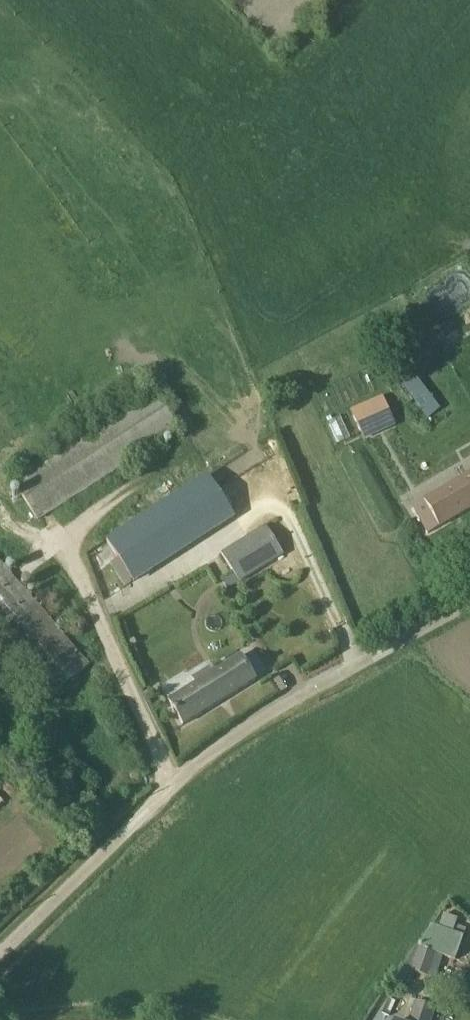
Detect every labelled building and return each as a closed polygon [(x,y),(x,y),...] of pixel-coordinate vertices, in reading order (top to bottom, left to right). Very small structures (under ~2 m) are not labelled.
[(393,376),(425,417),(437,409),(401,360),(393,366),(397,372),(393,376)] [(179,431),(153,390),(11,482),(36,522),(37,523),(179,431)] [(394,426),(380,396),(349,410),(362,440),(394,426)] [(410,509),(427,535),(469,509),(469,471),(410,509)] [(234,519),(206,476),(105,542),(106,542),(105,543),(133,585),(234,519)] [(264,527),(220,554),(238,584),(282,556),(264,527)] [(89,666),(0,564),(0,642),(50,699),(83,670),(83,669),(84,670),(89,666)] [(254,681),(239,657),(211,674),(208,669),(190,680),(194,685),(193,685),(166,702),(181,726),(254,681)] [(393,983),(403,991),(414,975),(434,981),(443,957),(454,961),(465,930),(454,926),(456,919),(442,915),(437,928),(430,926),(393,983)] [(433,1009),(414,1003),(408,1019),(429,1019),(433,1009)]
